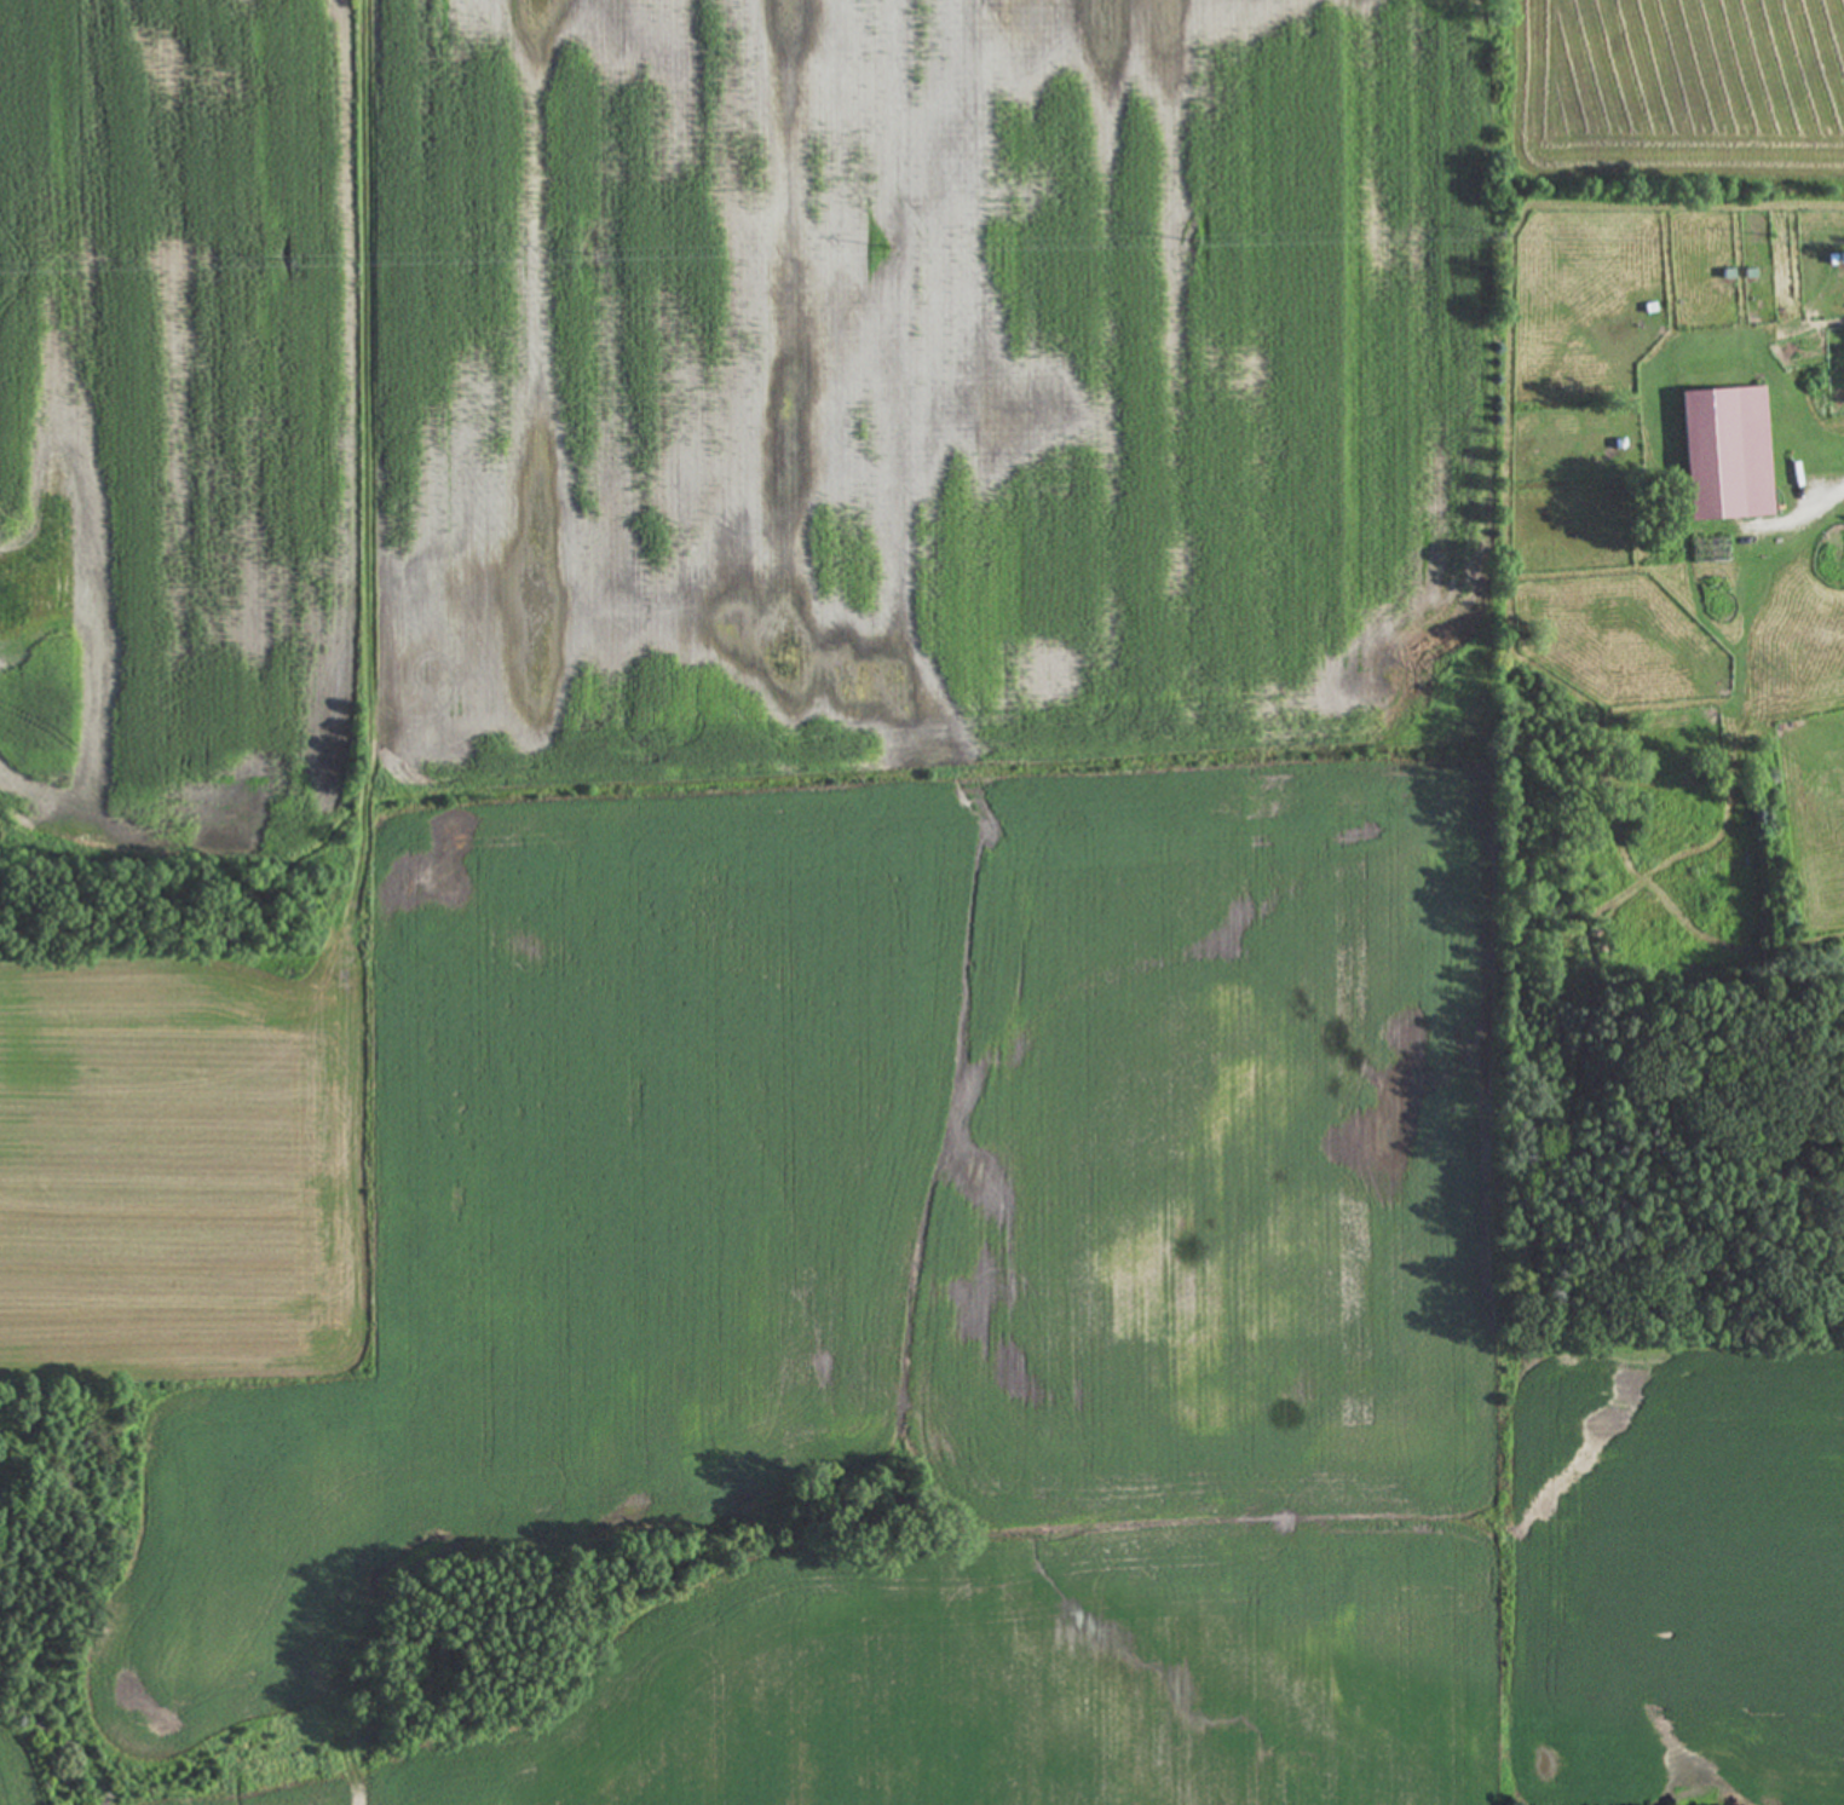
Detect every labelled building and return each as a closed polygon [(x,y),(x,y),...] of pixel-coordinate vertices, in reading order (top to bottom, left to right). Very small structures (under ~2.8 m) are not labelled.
[(1676,393),(1683,523),(1770,518),(1763,389),(1676,393)]
